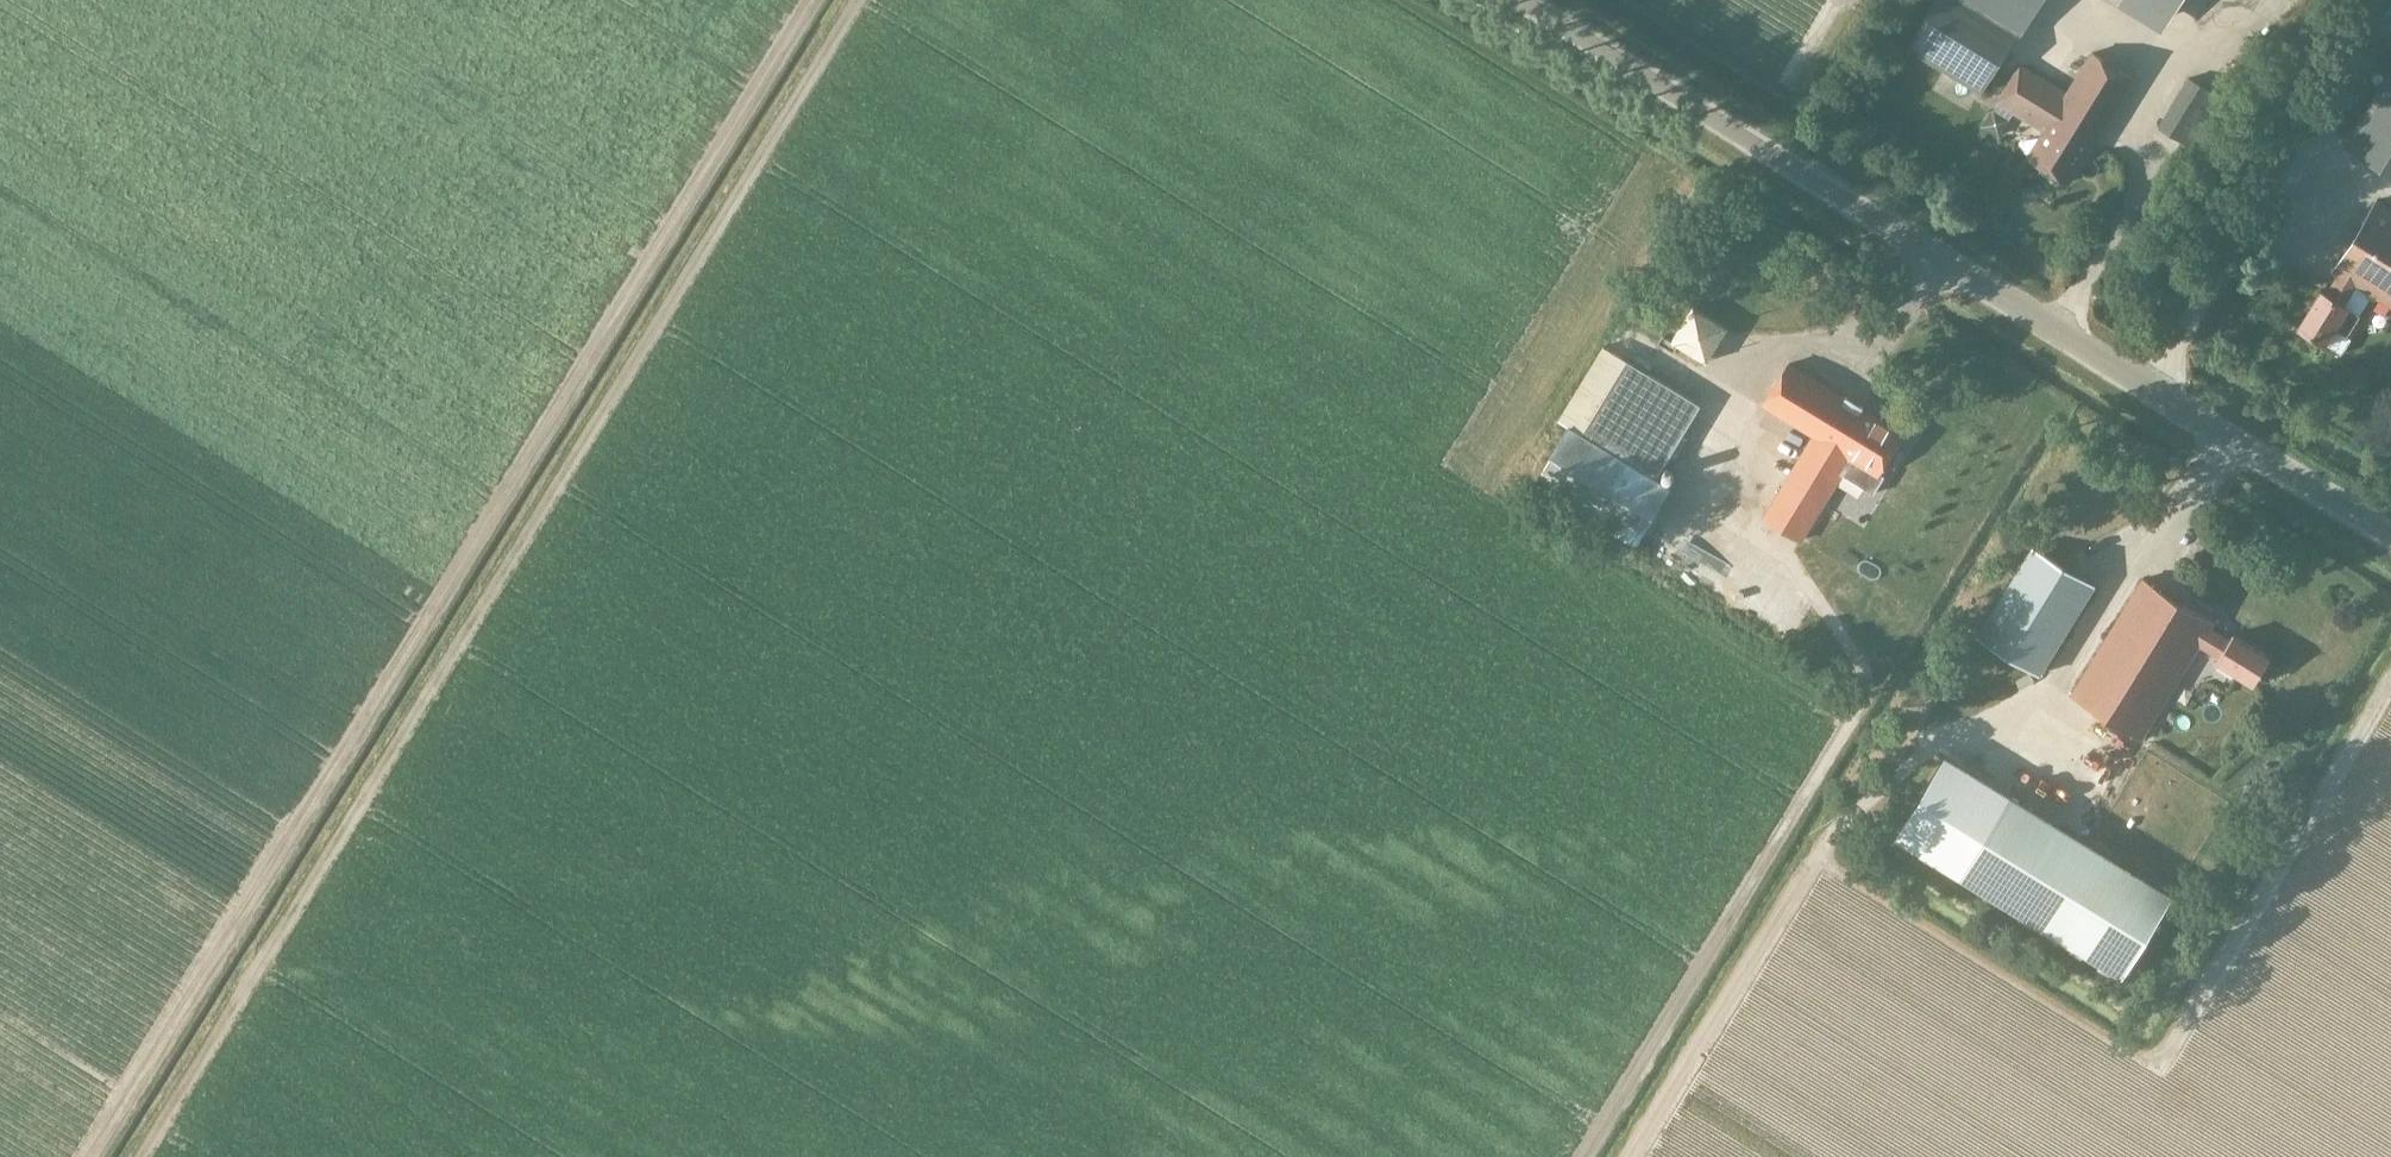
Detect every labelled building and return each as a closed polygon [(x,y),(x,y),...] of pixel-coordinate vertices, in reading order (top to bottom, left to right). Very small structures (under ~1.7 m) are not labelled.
[(1906,46),(1981,92),(2037,0),(1934,0),(1906,46)] [(2162,30),(2180,0),(2113,0),(2162,30)] [(2067,181),(2132,76),(2091,51),(2066,92),(2020,64),(1997,101),(2043,129),(2026,156),(2067,181)] [(2343,144),(2390,174),(2390,65),(2343,144)] [(2190,146),(2221,97),(2186,76),(2156,126),(2190,146)] [(2343,304),(2355,283),(2390,306),(2390,208),(2376,199),(2332,269),(2337,272),(2325,292),(2320,289),(2297,326),(2324,343),(2333,327),(2346,335),(2358,314),(2346,307),(2347,306),(2343,304)] [(2162,304),(2168,293),(2162,290),(2156,300),(2162,304)] [(1704,362),(1727,327),(1692,305),(1669,340),(1704,362)] [(1654,477),(1699,404),(1602,345),(1557,419),(1567,425),(1533,481),(1634,543),(1669,486),(1654,477)] [(1878,472),(1903,432),(1788,362),(1763,403),(1814,434),(1763,517),(1799,539),(1840,473),(1873,492),(1884,475),(1878,472)] [(1789,431),(1779,454),(1793,461),(1803,438),(1789,431)] [(2039,673),(2093,584),(2030,545),(1974,634),(2039,673)] [(2248,683),(2264,657),(2228,634),(2224,639),(2205,626),(2208,621),(2138,578),(2066,692),(2136,736),(2194,644),(2214,656),(2211,660),(2248,683)] [(1945,757),(1894,839),(2115,975),(2166,894),(1945,757)]
